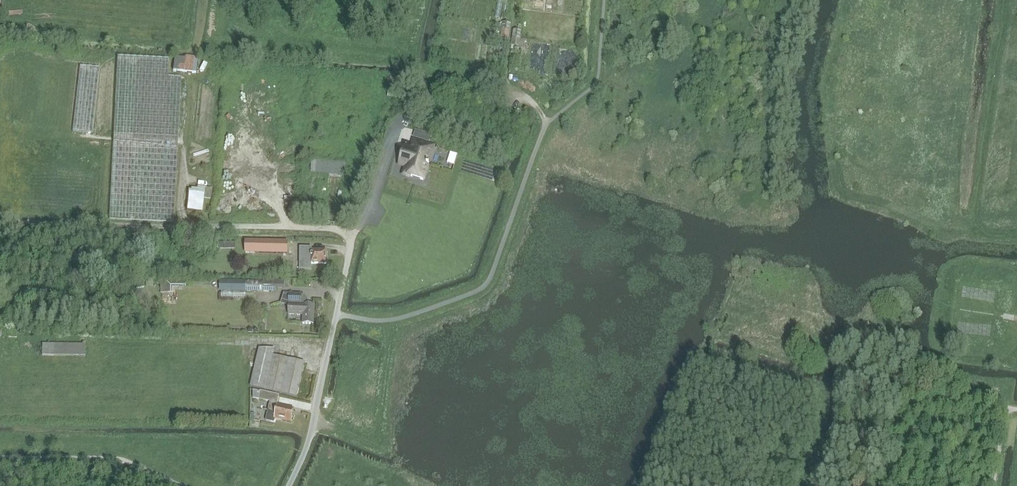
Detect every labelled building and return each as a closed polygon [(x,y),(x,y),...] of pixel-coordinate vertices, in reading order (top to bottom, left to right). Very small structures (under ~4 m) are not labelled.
[(511,23),(502,22),(499,43),(500,43),(499,53),(506,54),(507,44),(508,44),(511,23)] [(521,31),(512,30),(511,46),(519,47),(521,31)] [(108,220),(109,220),(173,223),(173,222),(174,215),(177,148),(181,77),(168,77),(169,59),(118,56),(116,56),(112,140),(108,220)] [(196,72),(197,57),(185,56),(184,58),(175,57),(173,70),(196,72)] [(80,65),(72,133),(81,134),(92,135),(100,67),(80,65)] [(428,164),(433,147),(414,141),(411,149),(404,146),(398,164),(406,167),(403,174),(411,176),(423,180),(428,165),(429,164),(428,164)] [(347,164),(311,160),(310,174),(346,177),(347,164)] [(205,187),(199,187),(199,189),(191,188),(191,190),(189,190),(186,210),(202,212),(204,198),(211,199),(212,188),(205,188),(205,187)] [(245,240),(245,253),(272,253),(287,253),(287,241),(245,240)] [(299,267),(299,270),(311,270),(311,264),(326,264),(326,250),(312,250),(312,249),(301,249),(300,267),(299,267)] [(193,278),(161,278),(161,294),(171,294),(171,288),(193,288),(193,278)] [(263,280),(220,279),(219,291),(276,292),(276,289),(285,289),(285,280),(263,280)] [(289,295),(283,294),(282,300),(289,302),(288,314),(303,315),(303,323),(313,324),(313,323),(314,305),(305,305),(309,300),(303,294),(301,296),(301,294),(289,294),(289,295)] [(42,355),(85,356),(85,345),(42,344),(42,355)] [(250,386),(282,393),(297,397),(305,363),(274,355),(275,349),(259,348),(250,386)] [(260,392),(258,399),(270,402),(277,403),(278,396),(260,392)] [(268,411),(266,421),(274,423),(275,418),(291,422),(293,410),(276,406),(269,405),(268,411)]
